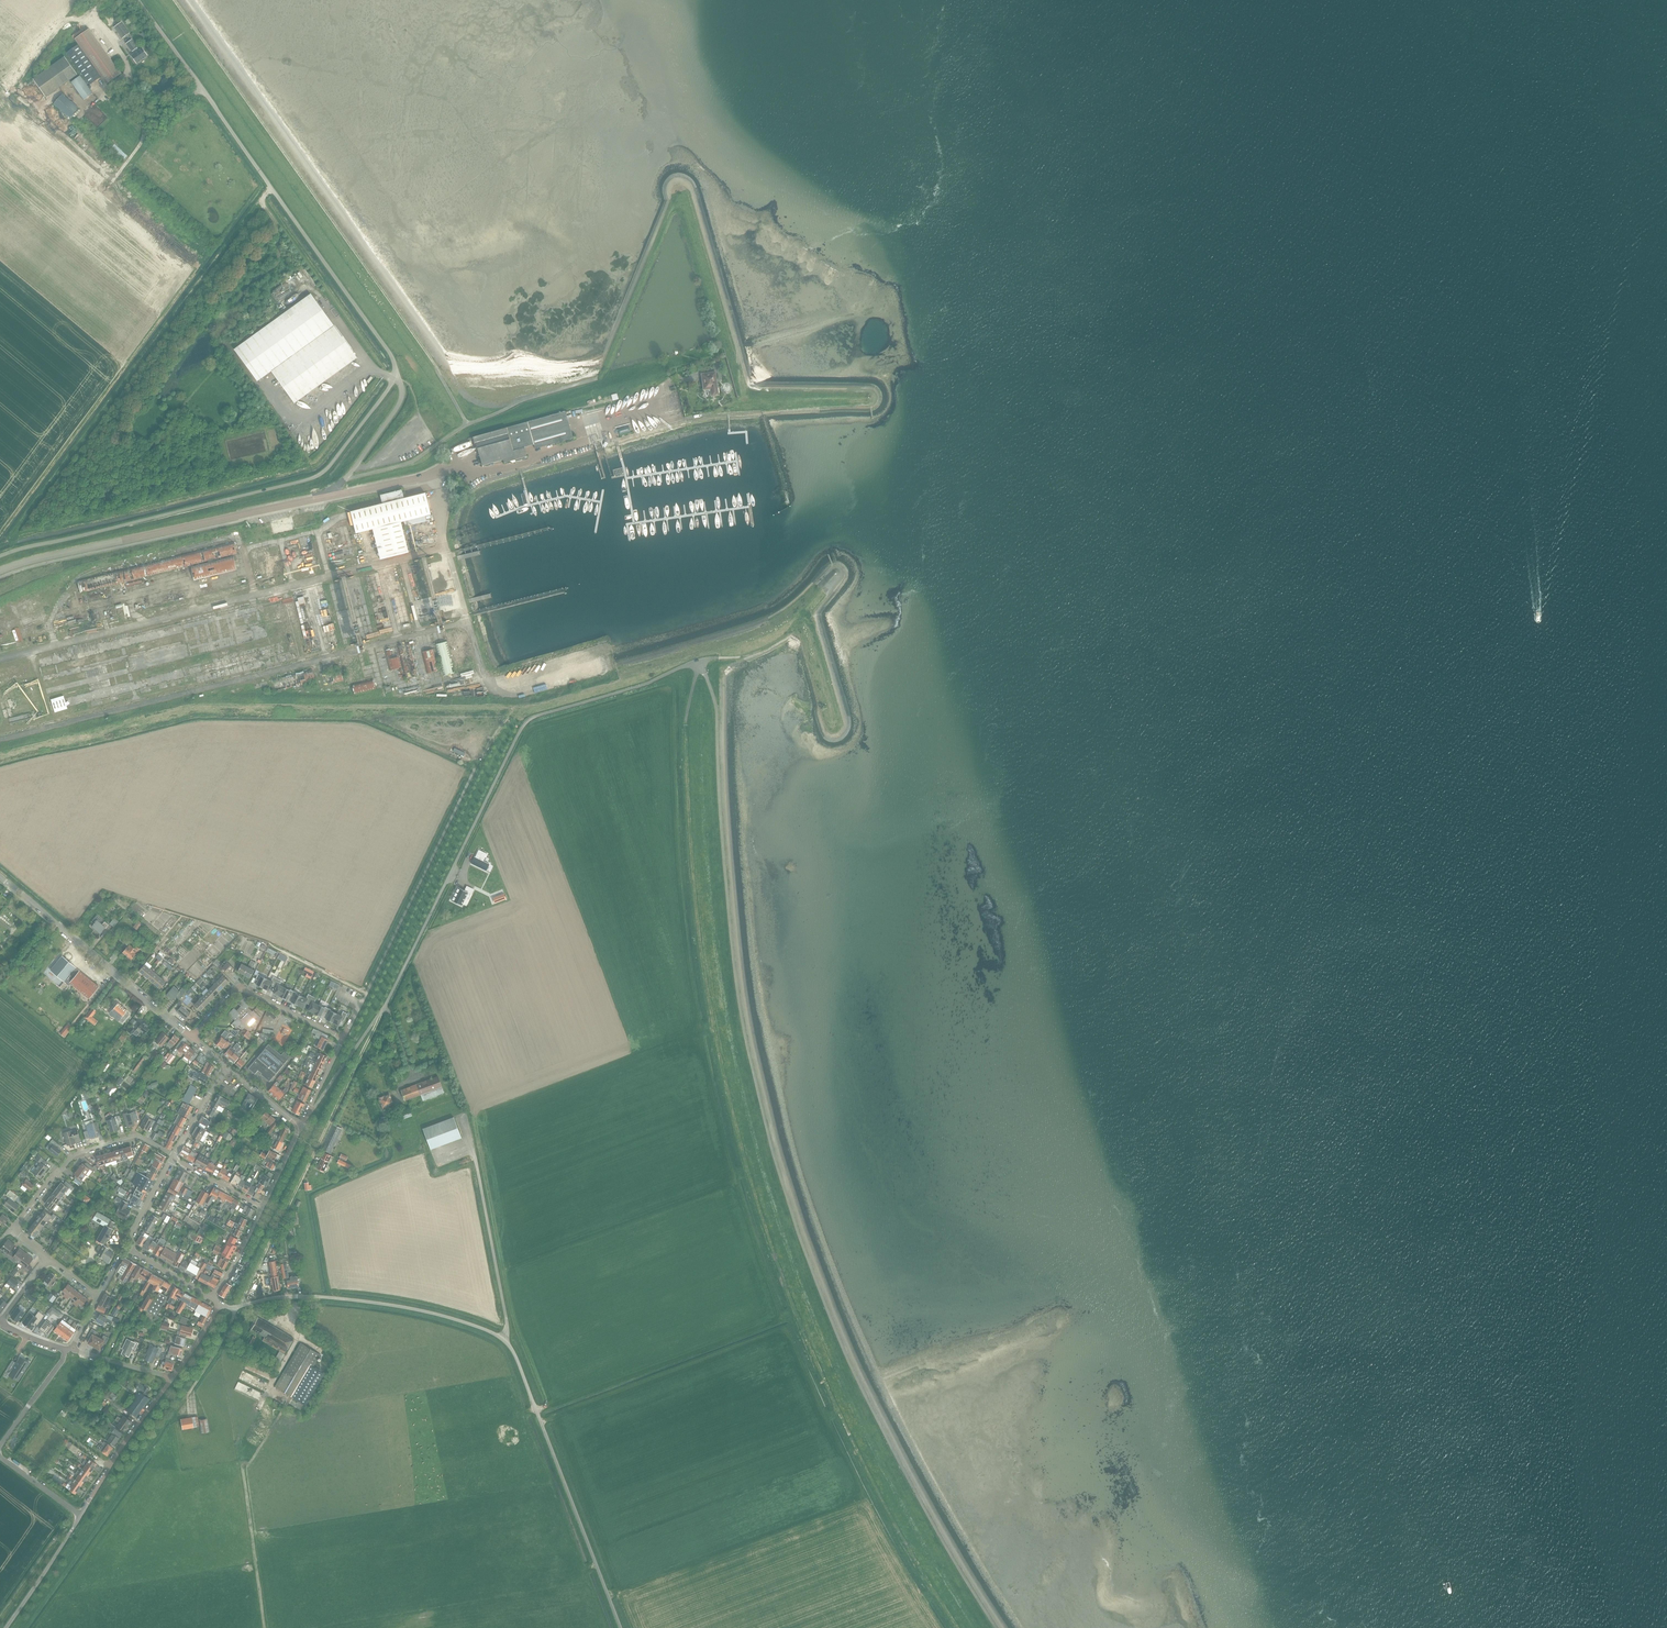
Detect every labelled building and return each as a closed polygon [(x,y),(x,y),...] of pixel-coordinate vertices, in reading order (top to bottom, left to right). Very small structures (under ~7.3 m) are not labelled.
[(122,38),(129,33),(121,22),(114,27),(122,38)] [(88,29),(74,39),(106,84),(120,74),(88,29)] [(131,40),(126,44),(132,51),(134,53),(131,55),(136,63),(147,56),(141,48),(138,50),(137,48),(137,47),(131,40)] [(101,77),(77,45),(66,53),(89,85),(101,77)] [(45,97),(77,75),(64,56),(33,79),(45,97)] [(93,94),(80,76),(71,82),(84,100),(93,94)] [(79,108),(62,94),(53,104),(70,119),(79,108)] [(120,138),(116,142),(129,154),(132,150),(120,138)] [(114,145),(110,149),(122,161),(126,157),(114,145)] [(306,282),(311,280),(305,266),(300,268),(306,282)] [(357,358),(333,326),(310,294),(234,349),(257,381),(271,371),(294,403),(357,358)] [(706,396),(711,395),(718,394),(717,387),(715,387),(714,373),(701,375),(702,379),(703,378),(706,396)] [(573,438),(565,411),(474,436),(482,465),(503,459),(504,463),(509,461),(512,463),(519,461),(520,458),(527,456),(524,447),(534,444),(535,449),(573,438)] [(620,435),(630,432),(628,426),(618,429),(620,435)] [(425,493),(404,498),(401,489),(380,495),(382,503),(350,511),(356,533),(372,529),(380,559),(408,552),(401,522),(403,521),(405,526),(426,521),(425,515),(430,514),(425,493)] [(290,518),(270,523),(273,534),(293,529),(290,518)] [(80,592),(236,553),(234,542),(78,581),(80,592)] [(193,579),(236,569),(233,556),(190,567),(193,579)] [(314,594),(314,598),(313,598),(314,601),(322,599),(320,593),(314,594)] [(268,597),(245,602),(248,613),(270,608),(268,597)] [(455,673),(447,641),(435,644),(443,676),(455,673)] [(397,646),(405,679),(417,676),(409,643),(397,646)] [(385,649),(390,670),(402,667),(396,646),(385,649)] [(422,652),(427,673),(438,670),(433,649),(422,652)] [(26,656),(4,660),(7,671),(28,667),(26,656)] [(318,666),(277,676),(279,685),(320,675),(318,666)] [(341,669),(325,673),(328,684),(344,680),(341,669)] [(373,680),(352,685),(354,694),(375,689),(373,680)] [(71,689),(57,691),(60,705),(73,702),(71,689)] [(474,857),(471,863),(486,870),(489,864),(483,861),(486,854),(479,850),(475,857),(474,857)] [(455,893),(451,900),(461,905),(465,898),(467,894),(468,892),(471,894),(473,889),(466,886),(464,890),(458,887),(455,893)] [(504,893),(496,896),(498,901),(506,898),(504,893)] [(102,924),(100,922),(102,920),(96,915),(91,922),(94,924),(92,926),(95,929),(96,929),(100,932),(105,927),(106,928),(108,925),(104,922),(102,924)] [(143,915),(137,921),(141,925),(147,919),(143,915)] [(114,918),(109,923),(113,927),(118,921),(114,918)] [(127,945),(133,939),(132,938),(133,938),(129,934),(128,935),(127,934),(124,938),(121,941),(127,945)] [(254,950),(259,942),(254,939),(249,948),(254,950)] [(137,946),(135,948),(129,944),(127,947),(122,952),(131,960),(135,955),(136,955),(140,949),(137,946)] [(62,956),(50,970),(64,981),(71,987),(73,985),(89,998),(98,986),(62,956)] [(222,963),(220,965),(215,960),(213,963),(218,968),(224,973),(226,971),(228,974),(234,968),(227,962),(224,965),(222,963)] [(144,975),(149,969),(144,964),(138,971),(144,975)] [(244,974),(247,967),(241,964),(237,971),(244,974)] [(247,967),(244,974),(250,978),(254,970),(247,967)] [(305,967),(303,971),(312,975),(314,971),(305,967)] [(149,980),(155,973),(149,969),(144,975),(149,980)] [(154,984),(160,977),(155,973),(149,980),(154,984)] [(262,988),(267,979),(261,976),(261,975),(258,973),(253,984),(256,985),(262,988)] [(217,980),(224,986),(229,981),(222,975),(217,980)] [(160,977),(154,984),(160,989),(165,982),(160,977)] [(273,987),(277,979),(273,977),(271,981),(267,979),(262,988),(269,991),(271,986),(273,987)] [(284,987),(280,985),(282,981),(277,979),(273,987),(275,988),(273,993),(279,996),(284,987)] [(219,991),(224,986),(217,980),(213,985),(219,991)] [(214,996),(219,991),(213,985),(208,990),(214,996)] [(186,991),(182,987),(179,991),(173,986),(166,994),(172,999),(176,995),(180,998),(186,991)] [(288,1001),(293,991),(290,989),(289,990),(284,987),(279,996),(285,999),(285,1000),(288,1001)] [(191,992),(188,990),(186,992),(192,998),(194,996),(193,995),(191,992)] [(209,1001),(214,996),(208,990),(203,995),(209,1001)] [(297,1005),(302,996),(296,993),(296,992),(293,991),(288,1001),(291,1003),(291,1002),(297,1005)] [(308,1004),(312,996),(308,994),(306,998),(302,996),(297,1005),(303,1008),(306,1003),(308,1004)] [(205,1006),(209,1001),(203,995),(198,1000),(205,1006)] [(314,1013),(318,1004),(314,1002),(316,998),(312,996),(308,1004),(310,1005),(308,1010),(314,1013)] [(259,1016),(256,1013),(253,1010),(252,1012),(248,1008),(251,1004),(244,997),(238,1003),(241,1006),(237,1010),(234,1007),(228,1013),(235,1020),(231,1024),(236,1029),(239,1026),(242,1029),(243,1029),(245,1027),(248,1030),(252,1031),(252,1028),(248,1024),(253,1018),(255,1020),(259,1016)] [(200,1011),(205,1006),(198,1000),(194,1005),(200,1011)] [(112,1010),(121,1018),(119,1020),(122,1023),(129,1014),(126,1012),(127,1010),(118,1003),(112,1010)] [(323,1019),(328,1008),(325,1007),(324,1007),(318,1004),(314,1013),(320,1016),(320,1017),(319,1017),(323,1019)] [(185,1019),(190,1013),(181,1006),(179,1009),(178,1008),(176,1010),(177,1011),(185,1019)] [(92,1008),(85,1017),(88,1020),(94,1025),(97,1021),(92,1016),(96,1011),(92,1008)] [(336,1013),(332,1011),(331,1011),(331,1010),(328,1008),(323,1019),(326,1020),(326,1019),(332,1022),(336,1013)] [(336,1013),(332,1022),(338,1025),(341,1020),(343,1022),(345,1017),(347,1013),(343,1011),(341,1015),(336,1013)] [(148,1028),(150,1027),(143,1021),(135,1030),(132,1027),(128,1031),(131,1034),(133,1032),(137,1035),(140,1031),(144,1034),(145,1032),(146,1033),(149,1029),(148,1028)] [(224,1038),(228,1033),(230,1034),(232,1032),(235,1035),(237,1032),(234,1030),(227,1029),(215,1043),(218,1046),(219,1045),(222,1048),(223,1047),(225,1049),(230,1043),(224,1038)] [(316,1034),(315,1036),(319,1038),(318,1039),(320,1039),(317,1047),(323,1050),(328,1039),(322,1037),(323,1033),(318,1030),(316,1034)] [(161,1046),(168,1037),(162,1032),(155,1041),(161,1046)] [(264,1042),(270,1035),(260,1033),(258,1036),(264,1042)] [(174,1045),(179,1039),(174,1035),(167,1044),(168,1045),(172,1047),(173,1045),(174,1045)] [(185,1054),(190,1048),(185,1043),(185,1044),(183,1043),(178,1050),(181,1053),(182,1052),(185,1054)] [(229,1058),(238,1047),(240,1045),(237,1043),(232,1048),(231,1046),(224,1054),(229,1058)] [(284,1052),(281,1055),(268,1044),(266,1047),(265,1048),(257,1057),(257,1058),(255,1060),(255,1059),(247,1068),(255,1075),(259,1070),(261,1072),(260,1074),(269,1082),(275,1076),(274,1075),(276,1074),(284,1064),(284,1063),(285,1063),(288,1060),(287,1060),(289,1057),(284,1052)] [(238,1047),(229,1058),(234,1063),(240,1055),(238,1053),(241,1049),(238,1047)] [(190,1048),(185,1054),(184,1056),(189,1060),(195,1052),(190,1048)] [(246,1051),(235,1064),(240,1068),(247,1060),(244,1058),(248,1053),(246,1051)] [(171,1053),(165,1061),(169,1064),(175,1057),(171,1053)] [(317,1059),(324,1063),(327,1056),(320,1053),(317,1059)] [(142,1057),(132,1071),(134,1073),(144,1059),(142,1057)] [(316,1062),(311,1060),(307,1058),(306,1061),(310,1063),(314,1065),(321,1069),(324,1063),(317,1059),(316,1062)] [(204,1067),(211,1071),(214,1067),(207,1062),(204,1067)] [(104,1073),(109,1065),(107,1063),(101,1071),(104,1073)] [(318,1075),(321,1069),(314,1065),(311,1072),(318,1075)] [(209,1076),(211,1071),(204,1067),(202,1072),(209,1076)] [(315,1081),(318,1075),(311,1072),(308,1078),(315,1081)] [(205,1084),(208,1077),(200,1073),(198,1076),(192,1073),(190,1077),(199,1082),(199,1081),(205,1084)] [(420,1094),(420,1095),(422,1100),(443,1092),(436,1075),(400,1090),(404,1100),(420,1094)] [(119,1086),(124,1079),(120,1077),(115,1083),(119,1086)] [(312,1088),(315,1081),(308,1078),(305,1084),(312,1088)] [(273,1096),(279,1089),(276,1086),(279,1083),(276,1081),(268,1091),(273,1096)] [(294,1089),(298,1091),(299,1089),(295,1087),(297,1082),(294,1081),(293,1082),(292,1084),(290,1088),(294,1090),(294,1089)] [(187,1092),(193,1095),(197,1088),(191,1085),(187,1092)] [(300,1092),(308,1096),(311,1090),(303,1086),(300,1092)] [(279,1089),(273,1096),(278,1100),(287,1090),(284,1088),(282,1091),(279,1089)] [(188,1104),(193,1095),(187,1092),(183,1098),(182,1100),(188,1104)] [(305,1102),(308,1096),(300,1092),(297,1098),(305,1102)] [(250,1111),(257,1100),(258,1099),(249,1093),(241,1107),(244,1109),(245,1108),(250,1111)] [(222,1105),(223,1105),(225,1103),(228,1105),(230,1102),(217,1094),(214,1100),(222,1104),(222,1105)] [(383,1096),(378,1098),(383,1109),(387,1107),(388,1110),(395,1107),(393,1101),(391,1101),(388,1094),(383,1096)] [(222,1105),(222,1104),(214,1100),(213,1102),(213,1103),(211,1107),(210,1106),(206,1113),(212,1116),(209,1121),(214,1125),(216,1120),(214,1119),(219,1111),(222,1105)] [(294,1106),(302,1109),(304,1104),(297,1100),(294,1106)] [(180,1107),(183,1108),(189,1112),(192,1107),(185,1103),(185,1104),(183,1103),(180,1107)] [(299,1115),(302,1109),(294,1106),(293,1109),(290,1107),(288,1109),(291,1111),(299,1115)] [(187,1117),(189,1112),(183,1108),(180,1114),(187,1117)] [(123,1114),(127,1127),(135,1124),(133,1120),(138,1119),(136,1111),(127,1114),(127,1112),(123,1114)] [(263,1124),(270,1115),(265,1111),(260,1118),(264,1121),(263,1122),(262,1121),(261,1123),(262,1124),(262,1123),(263,1124)] [(255,1121),(259,1117),(261,1115),(258,1113),(252,1119),(255,1121)] [(176,1118),(184,1123),(186,1118),(179,1114),(176,1118)] [(106,1120),(110,1132),(118,1130),(117,1124),(120,1123),(120,1121),(118,1116),(118,1115),(114,1117),(115,1118),(106,1120)] [(270,1115),(263,1124),(264,1125),(266,1123),(270,1126),(275,1119),(270,1115)] [(146,1116),(140,1127),(147,1131),(149,1126),(152,1127),(155,1121),(152,1119),(152,1120),(146,1116)] [(198,1121),(208,1127),(209,1125),(207,1125),(209,1121),(206,1119),(202,1116),(198,1121)] [(461,1137),(453,1116),(422,1129),(430,1149),(461,1137)] [(182,1127),(184,1123),(176,1118),(174,1123),(182,1127)] [(85,1125),(89,1138),(97,1136),(96,1132),(100,1131),(97,1122),(85,1125)] [(274,1129),(273,1128),(277,1124),(275,1122),(266,1133),(269,1135),(274,1129)] [(170,1131),(177,1135),(181,1128),(174,1124),(170,1131)] [(194,1130),(203,1135),(205,1131),(210,1133),(212,1130),(206,1126),(204,1129),(197,1125),(194,1130)] [(330,1153),(339,1134),(341,1129),(334,1125),(323,1150),(330,1153)] [(282,1142),(288,1130),(283,1126),(279,1135),(273,1132),(271,1137),(274,1138),(276,1139),(282,1142)] [(63,1133),(67,1145),(75,1143),(74,1139),(79,1137),(77,1129),(72,1131),(72,1130),(63,1133)] [(200,1140),(203,1135),(194,1130),(191,1135),(200,1140)] [(177,1135),(170,1131),(166,1138),(173,1142),(177,1135)] [(223,1137),(229,1140),(231,1135),(226,1131),(224,1134),(223,1137)] [(173,1142),(166,1138),(165,1138),(165,1139),(166,1139),(164,1143),(166,1144),(165,1147),(170,1149),(173,1142)] [(282,1142),(276,1139),(274,1138),(270,1145),(278,1150),(282,1142)] [(61,1150),(57,1148),(59,1145),(52,1139),(50,1142),(46,1147),(49,1149),(49,1150),(57,1156),(61,1150)] [(149,1155),(151,1151),(153,1148),(145,1144),(141,1150),(149,1155)] [(125,1148),(127,1156),(133,1154),(133,1155),(135,1154),(134,1150),(132,1151),(130,1146),(125,1148)] [(186,1158),(191,1150),(184,1146),(179,1154),(186,1158)] [(128,1159),(127,1156),(125,1148),(119,1150),(122,1158),(122,1161),(128,1159)] [(122,1161),(122,1158),(119,1150),(113,1151),(116,1160),(117,1162),(122,1161)] [(191,1150),(186,1158),(193,1162),(198,1154),(191,1150)] [(262,1152),(259,1156),(268,1161),(269,1161),(275,1165),(280,1155),(270,1150),(267,1155),(262,1152)] [(110,1161),(116,1160),(113,1151),(108,1153),(110,1161)] [(166,1156),(158,1152),(155,1158),(163,1162),(166,1156)] [(323,1171),(327,1161),(329,1157),(332,1159),(333,1157),(322,1152),(319,1157),(320,1158),(316,1168),(323,1171)] [(104,1163),(110,1161),(108,1153),(102,1155),(104,1163)] [(199,1166),(204,1157),(199,1154),(194,1163),(199,1166)] [(99,1165),(104,1163),(102,1155),(96,1157),(98,1162),(96,1162),(97,1166),(99,1166),(99,1165)] [(35,1166),(31,1170),(40,1177),(48,1168),(43,1164),(46,1161),(39,1156),(36,1159),(40,1162),(36,1167),(35,1166)] [(251,1162),(252,1160),(245,1156),(243,1159),(250,1164),(251,1162)] [(204,1157),(199,1166),(204,1169),(209,1160),(204,1157)] [(162,1163),(155,1159),(153,1158),(150,1163),(159,1169),(162,1163)] [(222,1178),(227,1170),(225,1168),(229,1160),(227,1159),(223,1165),(221,1169),(217,1175),(222,1178)] [(269,1161),(268,1161),(266,1166),(272,1170),(275,1165),(269,1161)] [(215,1165),(214,1165),(213,1165),(213,1163),(211,1162),(210,1163),(209,1162),(205,1169),(212,1173),(215,1169),(214,1168),(215,1166),(215,1165)] [(77,1168),(85,1174),(89,1169),(91,1170),(93,1167),(87,1163),(85,1165),(82,1163),(80,1165),(77,1168)] [(221,1169),(223,1165),(219,1163),(217,1167),(215,1166),(214,1168),(215,1169),(212,1173),(217,1176),(217,1175),(221,1169)] [(147,1170),(147,1171),(156,1175),(159,1169),(151,1166),(149,1170),(147,1169),(147,1170)] [(81,1180),(85,1174),(77,1168),(75,1171),(76,1172),(74,1174),(77,1176),(75,1179),(80,1183),(82,1180),(81,1180)] [(184,1182),(189,1173),(180,1169),(175,1178),(184,1182)] [(227,1170),(222,1178),(228,1181),(232,1174),(228,1171),(229,1169),(228,1169),(227,1170)] [(156,1175),(147,1171),(147,1170),(146,1170),(145,1172),(147,1173),(145,1177),(153,1180),(156,1175)] [(264,1181),(268,1183),(273,1174),(269,1172),(267,1175),(266,1174),(265,1175),(264,1175),(263,1176),(260,1175),(259,1176),(260,1176),(259,1178),(261,1179),(264,1181)] [(153,1180),(145,1177),(138,1173),(132,1183),(133,1184),(147,1191),(153,1180)] [(240,1178),(237,1176),(235,1175),(230,1183),(236,1186),(243,1176),(242,1175),(240,1178)] [(242,1189),(246,1182),(243,1180),(245,1177),(243,1176),(236,1186),(242,1189)] [(179,1190),(184,1182),(175,1178),(170,1187),(184,1195),(189,1197),(189,1198),(192,1192),(183,1187),(181,1191),(179,1190)] [(254,1179),(254,1178),(253,1178),(250,1183),(247,1181),(246,1182),(242,1189),(247,1192),(251,1185),(254,1179)] [(264,1181),(261,1179),(259,1178),(257,1181),(259,1182),(258,1185),(257,1187),(262,1190),(263,1186),(265,1187),(265,1186),(266,1186),(268,1183),(264,1181)] [(25,1191),(27,1188),(30,1190),(34,1185),(26,1179),(22,1184),(23,1185),(20,1187),(25,1191)] [(69,1188),(65,1193),(65,1194),(68,1196),(74,1187),(66,1181),(65,1181),(66,1181),(63,1184),(69,1188)] [(69,1188),(63,1184),(61,1182),(57,1187),(65,1193),(69,1188)] [(142,1200),(147,1191),(133,1184),(132,1187),(136,1189),(133,1195),(142,1200)] [(258,1185),(256,1184),(255,1187),(251,1185),(247,1192),(252,1195),(257,1187),(258,1185)] [(65,1194),(65,1193),(57,1187),(53,1193),(61,1199),(65,1194)] [(189,1197),(184,1195),(170,1187),(167,1192),(175,1196),(176,1194),(187,1200),(189,1197)] [(216,1199),(220,1191),(214,1187),(210,1195),(207,1200),(205,1202),(206,1202),(209,1204),(212,1198),(215,1200),(216,1199)] [(259,1194),(262,1190),(257,1187),(252,1195),(260,1200),(262,1195),(259,1194)] [(12,1200),(14,1197),(16,1194),(10,1190),(6,1195),(9,1198),(4,1204),(13,1212),(19,1205),(12,1200)] [(202,1190),(196,1201),(204,1206),(206,1202),(205,1202),(207,1200),(210,1195),(202,1190)] [(224,1203),(228,1195),(220,1191),(216,1199),(219,1201),(220,1200),(222,1201),(220,1205),(217,1210),(219,1211),(221,1207),(223,1205),(224,1203)] [(179,1198),(175,1196),(167,1192),(164,1197),(173,1202),(174,1198),(178,1200),(179,1198)] [(57,1204),(61,1199),(53,1193),(49,1198),(57,1204)] [(133,1195),(130,1193),(129,1196),(132,1198),(130,1201),(139,1206),(142,1200),(133,1195)] [(89,1199),(84,1194),(80,1199),(86,1203),(89,1199)] [(223,1205),(221,1207),(225,1209),(227,1205),(230,1206),(234,1199),(228,1195),(224,1203),(223,1205)] [(171,1205),(173,1202),(164,1197),(161,1202),(174,1209),(175,1207),(171,1205)] [(51,1211),(57,1204),(49,1198),(45,1203),(47,1205),(46,1207),(51,1211)] [(232,1213),(234,1210),(239,1201),(234,1199),(230,1206),(229,1206),(233,1208),(231,1209),(230,1211),(232,1211),(231,1213),(232,1213)] [(121,1217),(121,1218),(124,1219),(125,1217),(126,1218),(130,1211),(125,1208),(128,1203),(122,1200),(115,1214),(121,1217)] [(173,1211),(174,1209),(161,1202),(159,1208),(167,1212),(169,1209),(173,1211)] [(253,1209),(245,1205),(243,1210),(245,1211),(244,1213),(250,1216),(253,1209)] [(53,1213),(51,1215),(44,1210),(40,1215),(48,1221),(50,1218),(53,1220),(56,1216),(53,1213)] [(186,1215),(175,1210),(174,1212),(182,1217),(181,1219),(183,1220),(186,1215)] [(102,1245),(102,1244),(103,1243),(104,1243),(108,1237),(109,1238),(110,1236),(109,1235),(112,1229),(111,1228),(112,1226),(113,1227),(114,1225),(113,1225),(114,1223),(109,1220),(110,1219),(97,1212),(93,1219),(104,1226),(95,1242),(98,1244),(98,1243),(100,1244),(102,1245)] [(2,1221),(5,1223),(8,1219),(3,1214),(1,1217),(0,1216),(0,1224),(2,1221)] [(44,1226),(48,1221),(40,1215),(36,1220),(44,1226)] [(236,1228),(241,1231),(246,1220),(242,1217),(236,1228)] [(40,1232),(44,1226),(36,1220),(32,1225),(40,1232)] [(155,1224),(154,1223),(149,1220),(144,1230),(150,1234),(150,1233),(151,1230),(150,1230),(151,1228),(153,1229),(156,1224),(155,1224)] [(36,1237),(40,1232),(32,1225),(28,1231),(36,1237)] [(241,1231),(236,1228),(234,1227),(231,1233),(238,1236),(241,1231)] [(199,1228),(196,1234),(205,1238),(208,1232),(199,1228)] [(142,1246),(147,1238),(142,1235),(145,1232),(143,1231),(136,1242),(142,1246)] [(147,1249),(152,1240),(154,1238),(152,1238),(151,1240),(149,1239),(151,1235),(151,1234),(150,1233),(150,1234),(147,1238),(142,1246),(147,1249)] [(195,1234),(192,1239),(200,1243),(202,1239),(195,1234)] [(236,1247),(233,1245),(236,1239),(230,1236),(225,1246),(226,1247),(222,1254),(230,1259),(236,1247)] [(164,1244),(160,1242),(162,1239),(160,1238),(159,1240),(157,1244),(152,1252),(158,1256),(163,1248),(162,1247),(164,1244)] [(157,1244),(159,1240),(157,1239),(155,1243),(152,1240),(147,1249),(152,1252),(157,1244)] [(9,1258),(13,1252),(10,1250),(15,1244),(8,1240),(2,1248),(5,1250),(3,1254),(9,1258)] [(104,1245),(102,1244),(102,1245),(100,1244),(96,1251),(99,1253),(98,1254),(99,1254),(98,1255),(102,1257),(101,1258),(104,1260),(109,1263),(110,1261),(113,1255),(114,1253),(107,1250),(109,1248),(104,1245)] [(220,1246),(216,1245),(212,1252),(217,1254),(221,1248),(219,1247),(220,1246)] [(159,1257),(165,1260),(171,1264),(177,1254),(165,1247),(159,1257)] [(20,1262),(26,1253),(20,1248),(15,1254),(13,1252),(9,1258),(14,1262),(17,1259),(20,1262)] [(179,1251),(172,1264),(177,1267),(184,1254),(179,1251)] [(26,1253),(20,1262),(23,1264),(21,1267),(27,1272),(31,1266),(28,1264),(33,1258),(26,1253)] [(120,1279),(122,1275),(130,1261),(124,1257),(116,1271),(120,1273),(117,1278),(120,1279)] [(185,1272),(190,1263),(192,1258),(191,1258),(190,1258),(187,1262),(183,1260),(178,1268),(185,1272)] [(224,1260),(222,1259),(220,1258),(217,1265),(224,1269),(229,1260),(225,1258),(224,1260)] [(271,1284),(272,1290),(280,1289),(278,1274),(277,1274),(276,1272),(277,1271),(275,1260),(268,1261),(270,1277),(269,1278),(268,1277),(266,1278),(265,1279),(266,1285),(267,1285),(269,1285),(270,1284),(271,1284)] [(137,1265),(136,1264),(131,1261),(122,1275),(120,1279),(125,1282),(133,1268),(135,1269),(137,1265)] [(198,1279),(205,1268),(207,1264),(201,1261),(200,1263),(199,1262),(197,1266),(193,1264),(190,1263),(185,1272),(198,1279)] [(207,1271),(208,1271),(209,1268),(213,1271),(215,1268),(211,1265),(211,1266),(207,1264),(205,1268),(198,1279),(207,1284),(210,1278),(210,1277),(205,1274),(207,1271)] [(240,1270),(242,1266),(239,1264),(229,1279),(234,1282),(239,1275),(238,1275),(241,1270),(240,1270)] [(136,1280),(138,1277),(143,1269),(137,1265),(135,1269),(128,1281),(130,1282),(132,1279),(131,1278),(132,1277),(136,1279),(135,1280),(136,1280)] [(149,1279),(151,1273),(143,1269),(138,1277),(147,1282),(149,1279)] [(215,1269),(212,1273),(215,1275),(220,1277),(222,1273),(215,1269)] [(50,1272),(44,1280),(52,1287),(57,1281),(54,1279),(56,1276),(50,1272)] [(153,1284),(157,1277),(151,1273),(149,1279),(147,1282),(139,1294),(142,1296),(150,1282),(153,1284)] [(210,1278),(207,1284),(215,1288),(219,1280),(213,1277),(215,1275),(212,1273),(210,1277),(210,1278)] [(287,1288),(298,1286),(296,1276),(289,1277),(290,1280),(286,1280),(287,1288)] [(11,1277),(6,1283),(14,1288),(18,1282),(11,1277)] [(160,1287),(164,1281),(157,1277),(153,1284),(154,1284),(152,1288),(158,1291),(160,1287)] [(164,1281),(160,1287),(167,1291),(171,1284),(164,1281)] [(229,1289),(231,1286),(226,1283),(223,1287),(222,1289),(227,1292),(229,1289)] [(65,1297),(73,1287),(68,1284),(62,1291),(65,1293),(63,1295),(65,1297)] [(56,1287),(51,1293),(57,1297),(61,1291),(56,1287)] [(72,1298),(77,1291),(73,1287),(65,1297),(67,1299),(69,1296),(72,1298)] [(175,1296),(179,1289),(174,1287),(169,1295),(170,1296),(167,1302),(169,1303),(169,1304),(170,1305),(170,1304),(174,1298),(175,1296)] [(180,1299),(184,1292),(179,1289),(175,1296),(174,1298),(175,1299),(176,1297),(180,1299)] [(224,1299),(227,1292),(222,1289),(218,1296),(224,1299)] [(74,1305),(82,1295),(77,1291),(72,1298),(74,1300),(72,1303),(74,1305)] [(30,1292),(27,1296),(35,1302),(38,1298),(30,1292)] [(156,1316),(160,1307),(167,1297),(159,1292),(155,1299),(154,1298),(147,1311),(156,1316)] [(185,1309),(187,1307),(193,1297),(184,1292),(180,1299),(182,1300),(176,1311),(180,1313),(183,1308),(185,1309)] [(51,1293),(46,1298),(52,1303),(56,1297),(51,1293)] [(105,1306),(110,1297),(104,1293),(98,1304),(105,1307),(105,1306)] [(147,1311),(154,1298),(148,1294),(141,1307),(139,1306),(137,1309),(141,1311),(143,1308),(147,1311)] [(82,1295),(74,1305),(77,1306),(79,1304),(81,1306),(87,1299),(82,1295)] [(110,1297),(105,1306),(109,1308),(114,1298),(111,1297),(110,1297)] [(195,1309),(200,1301),(193,1297),(187,1307),(190,1309),(192,1307),(195,1309)] [(212,1307),(204,1303),(200,1301),(195,1309),(195,1310),(196,1311),(194,1315),(199,1317),(201,1314),(204,1315),(200,1322),(198,1321),(197,1324),(202,1327),(207,1317),(212,1307)] [(17,1307),(11,1316),(17,1321),(24,1312),(17,1307)] [(52,1307),(47,1313),(51,1315),(55,1309),(52,1307)] [(115,1316),(119,1309),(115,1307),(111,1314),(115,1316)] [(30,1313),(22,1323),(29,1328),(34,1322),(37,1324),(44,1315),(39,1311),(35,1316),(30,1313)] [(158,1312),(154,1319),(159,1322),(164,1315),(158,1312)] [(108,1315),(106,1318),(99,1314),(96,1321),(103,1325),(105,1322),(107,1323),(107,1322),(110,1324),(110,1323),(112,1324),(113,1321),(111,1321),(113,1317),(108,1315)] [(188,1319),(182,1316),(179,1322),(185,1325),(188,1319)] [(268,1325),(257,1318),(249,1332),(254,1335),(255,1333),(263,1337),(261,1341),(284,1354),(292,1339),(270,1326),(271,1325),(269,1324),(268,1325)] [(46,1320),(39,1329),(45,1333),(48,1335),(55,1326),(51,1324),(52,1324),(46,1320)] [(53,1331),(58,1334),(64,1325),(60,1322),(53,1331)] [(58,1334),(63,1337),(69,1329),(64,1325),(58,1334)] [(185,1338),(186,1336),(186,1335),(191,1336),(193,1328),(181,1325),(180,1331),(178,1331),(176,1336),(185,1338)] [(74,1332),(69,1329),(63,1337),(67,1341),(74,1332)] [(94,1346),(98,1337),(95,1336),(97,1332),(92,1329),(88,1335),(91,1337),(88,1343),(89,1343),(89,1344),(92,1346),(93,1346),(94,1346)] [(98,1337),(94,1346),(95,1346),(95,1347),(98,1349),(99,1349),(100,1349),(103,1343),(106,1344),(109,1338),(104,1335),(102,1339),(98,1337)] [(184,1345),(185,1338),(176,1336),(175,1340),(174,1339),(173,1343),(184,1345)] [(125,1355),(129,1357),(132,1350),(135,1352),(139,1343),(135,1340),(134,1342),(127,1339),(122,1349),(123,1349),(121,1354),(125,1356),(125,1355)] [(294,1398),(320,1354),(301,1343),(275,1387),(294,1398)] [(149,1361),(152,1363),(155,1356),(158,1358),(162,1349),(158,1347),(157,1348),(150,1345),(145,1354),(147,1355),(144,1360),(149,1362),(149,1361)] [(176,1357),(177,1354),(181,1355),(183,1349),(174,1347),(173,1350),(172,1350),(171,1352),(168,1351),(167,1355),(166,1354),(164,1354),(163,1357),(166,1358),(174,1360),(175,1357),(176,1357)] [(274,1373),(277,1367),(252,1356),(250,1363),(274,1373)] [(29,1362),(21,1357),(18,1361),(19,1362),(18,1364),(16,1362),(15,1363),(17,1363),(11,1372),(19,1378),(29,1362)] [(173,1364),(174,1360),(166,1358),(165,1362),(162,1361),(161,1364),(160,1367),(171,1370),(173,1364)] [(114,1394),(119,1386),(115,1383),(106,1396),(113,1401),(117,1396),(114,1394)] [(143,1387),(141,1385),(139,1384),(135,1388),(138,1390),(125,1409),(136,1416),(149,1398),(145,1395),(150,1389),(145,1385),(143,1387)] [(182,1428),(199,1425),(197,1415),(181,1418),(182,1428)] [(116,1418),(128,1426),(131,1421),(124,1416),(122,1418),(118,1416),(116,1418)] [(199,1418),(199,1420),(201,1432),(210,1431),(207,1417),(199,1418)] [(124,1431),(128,1426),(116,1418),(115,1420),(119,1423),(117,1426),(124,1431)] [(111,1432),(112,1433),(119,1438),(123,1432),(115,1427),(111,1432)] [(114,1445),(119,1438),(112,1433),(107,1441),(114,1445)] [(112,1447),(108,1444),(104,1441),(101,1445),(99,1444),(96,1447),(107,1455),(112,1447)] [(90,1460),(87,1458),(87,1457),(84,1455),(83,1457),(86,1459),(84,1462),(94,1468),(97,1463),(91,1459),(90,1460)] [(90,1474),(94,1468),(84,1462),(83,1464),(85,1466),(83,1469),(90,1474)] [(86,1479),(90,1474),(83,1469),(81,1473),(78,1471),(77,1472),(86,1479)] [(83,1484),(86,1479),(77,1472),(75,1474),(78,1476),(76,1479),(83,1484)] [(52,1478),(51,1479),(59,1484),(60,1483),(61,1481),(53,1476),(52,1478)] [(79,1489),(83,1484),(76,1479),(74,1483),(71,1481),(70,1482),(79,1489)] [(76,1494),(79,1489),(70,1482),(69,1484),(71,1486),(69,1489),(76,1494)]
